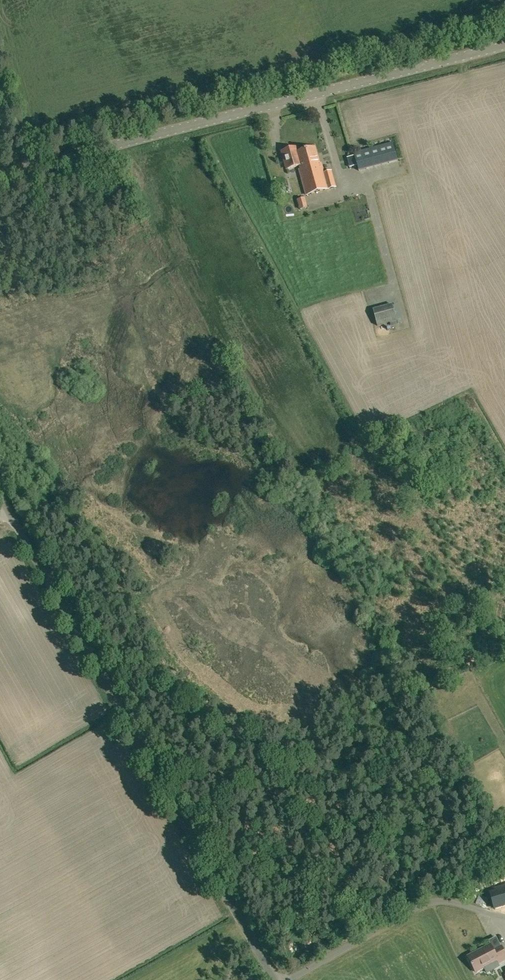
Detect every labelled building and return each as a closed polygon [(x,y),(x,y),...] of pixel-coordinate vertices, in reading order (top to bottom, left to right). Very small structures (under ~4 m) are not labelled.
[(297,147),(282,151),(287,169),(302,165),(298,152),(297,147)] [(315,147),(298,152),(302,165),(300,166),(300,168),(299,168),(306,195),(335,187),(331,171),(324,173),(321,163),(319,164),(315,147)] [(356,156),(350,157),(353,166),(359,165),(356,156)] [(398,320),(394,304),(374,310),(378,325),(398,320)] [(489,893),(494,909),(504,906),(504,888),(489,893)] [(504,960),(504,953),(501,946),(493,950),(490,945),(467,957),(475,972),(496,961),(497,964),(504,960)]
